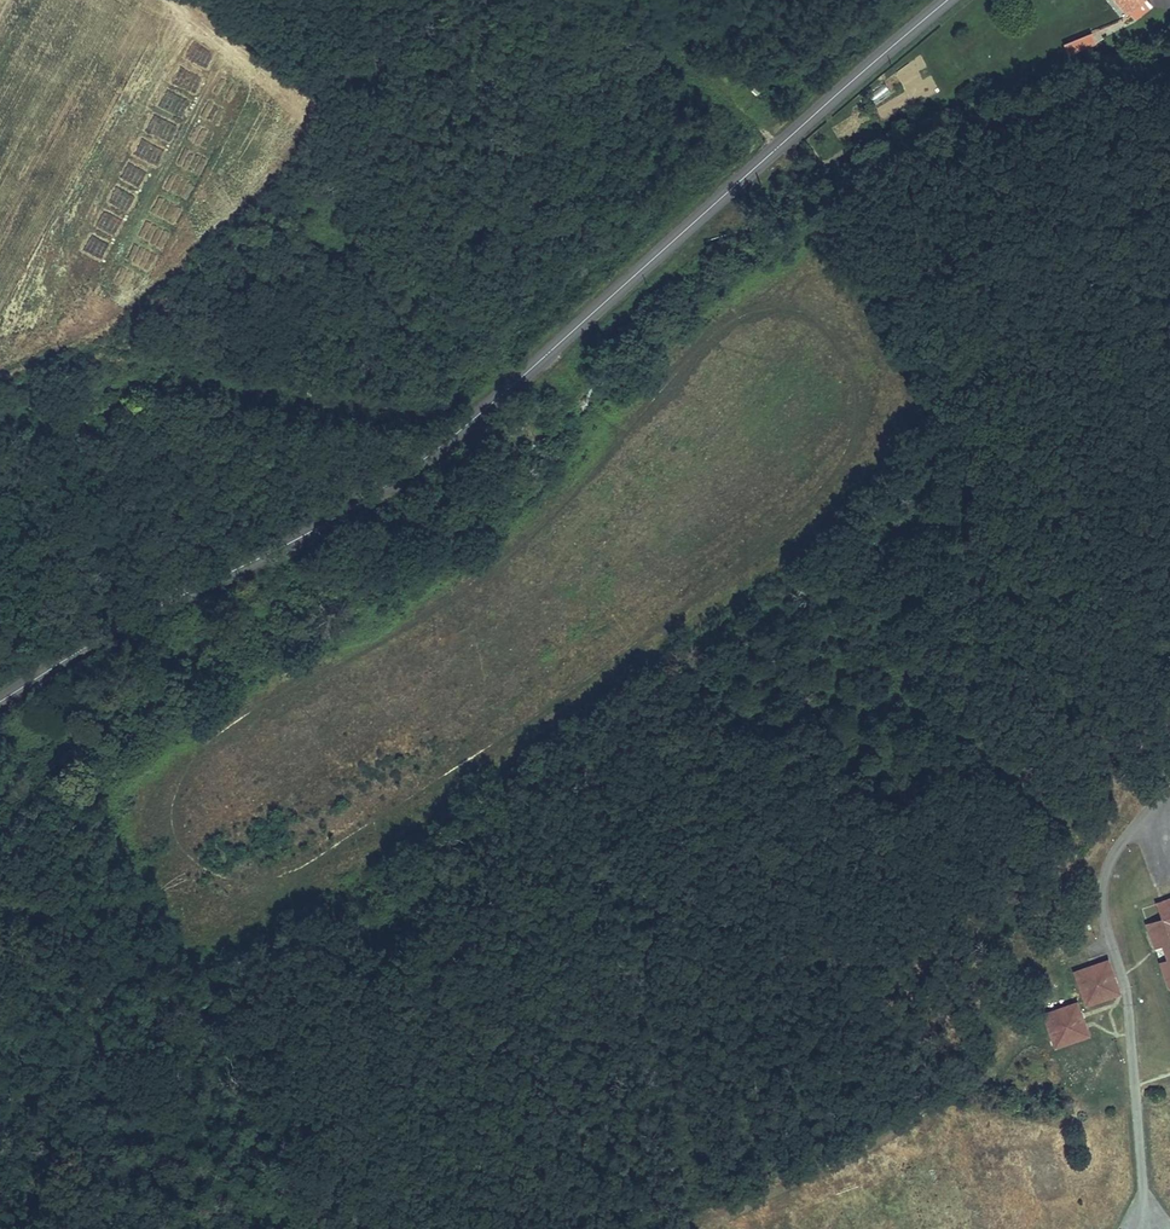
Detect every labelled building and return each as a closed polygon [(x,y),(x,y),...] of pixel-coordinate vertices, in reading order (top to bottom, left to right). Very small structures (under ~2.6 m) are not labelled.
[(1121,10),(1132,0),(1113,0),(1121,10)] [(1061,41),(1067,54),(1095,43),(1090,29),(1061,41)] [(499,365),(493,360),(488,365),(493,370),(499,365)] [(1125,924),(1156,1009),(1169,1046),(1169,945),(1169,944),(1169,943),(1169,907),(1125,924)] [(1110,963),(1079,974),(1091,1004),(1121,993),(1110,963)] [(1077,1007),(1047,1019),(1059,1053),(1090,1042),(1077,1007)]
